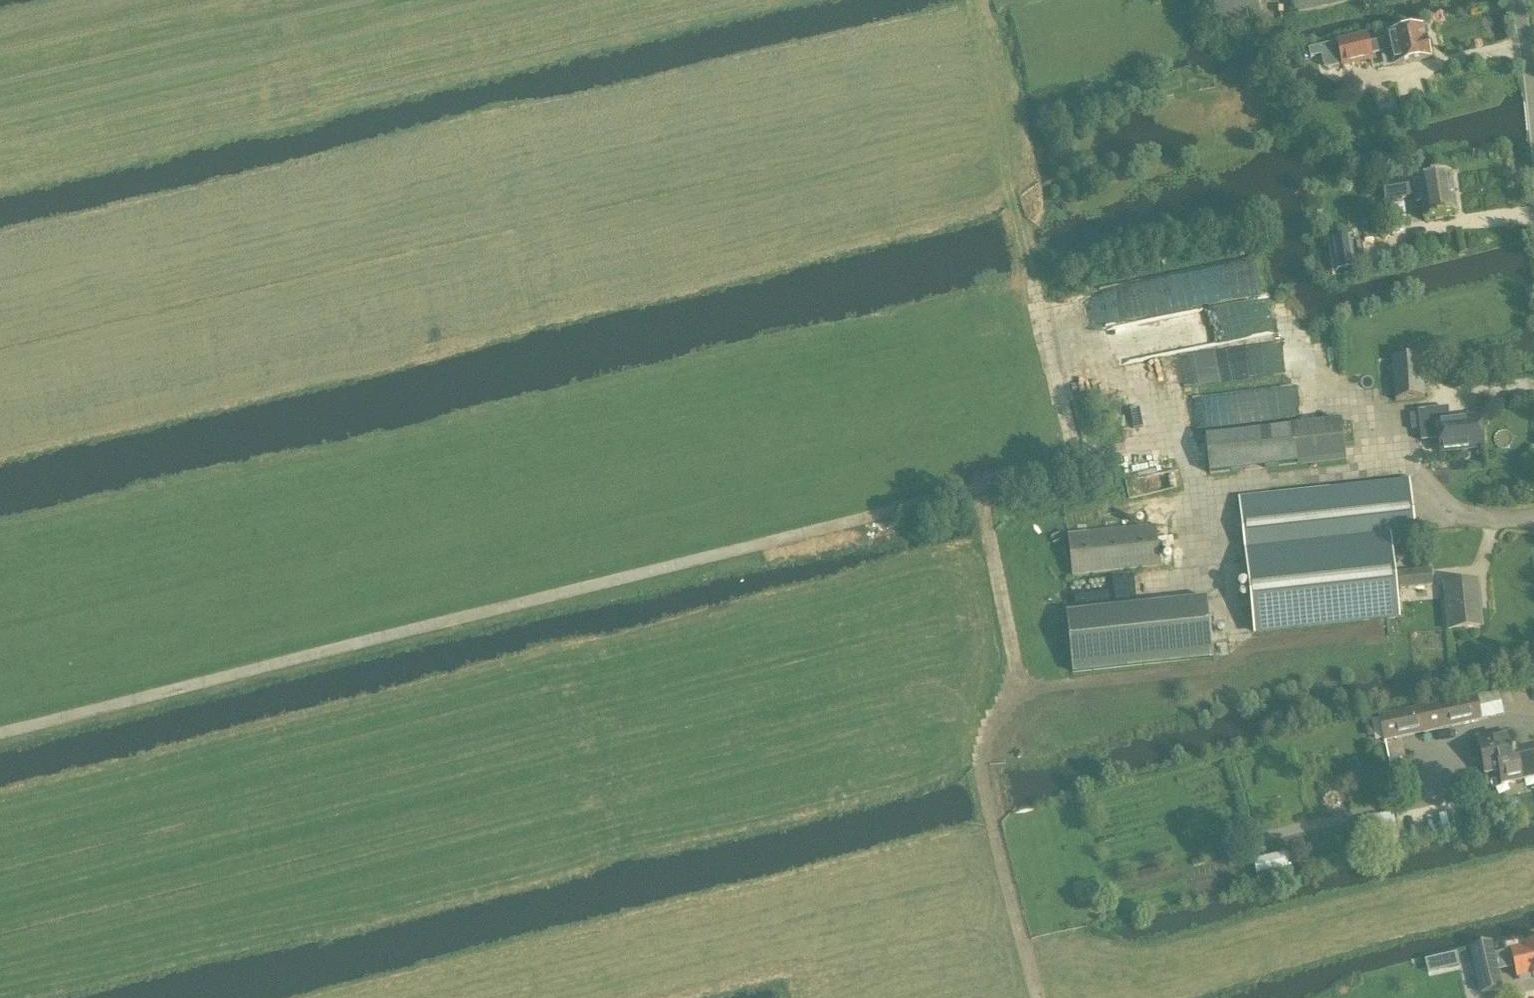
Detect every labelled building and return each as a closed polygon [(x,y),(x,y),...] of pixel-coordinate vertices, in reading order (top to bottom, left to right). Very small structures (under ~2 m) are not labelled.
[(1365,1),(1365,0),(1293,0),(1297,15),(1365,1)] [(1367,38),(1312,51),(1313,58),(1320,57),(1323,67),(1327,69),(1341,66),(1342,70),(1373,63),(1372,57),(1381,55),(1390,53),(1394,69),(1395,68),(1430,61),(1430,60),(1434,55),(1432,46),(1426,42),(1423,31),(1388,38),(1388,41),(1369,46),(1367,38)] [(1425,223),(1457,218),(1451,177),(1419,183),(1425,223)] [(1385,203),(1410,200),(1407,184),(1383,188),(1385,203)] [(1374,251),(1352,255),(1354,268),(1376,265),(1374,251)] [(1396,402),(1425,399),(1422,357),(1406,358),(1392,360),(1395,386),(1396,402)] [(1448,410),(1419,413),(1423,444),(1440,442),(1441,456),(1484,451),(1480,418),(1449,422),(1448,410)] [(1298,467),(1346,462),(1342,423),(1206,437),(1210,475),(1298,466),(1298,467)] [(1409,481),(1240,499),(1254,632),(1398,617),(1390,546),(1416,543),(1409,481)] [(1072,579),(1160,570),(1156,526),(1067,536),(1072,579)] [(1400,591),(1432,588),(1430,572),(1399,575),(1400,591)] [(1449,632),(1479,629),(1476,600),(1480,600),(1478,583),(1444,587),(1449,632)] [(1073,674),(1214,659),(1207,600),(1067,614),(1073,674)] [(1379,719),(1385,742),(1480,721),(1475,698),(1402,714),(1401,709),(1385,713),(1386,717),(1379,719)] [(1485,777),(1499,773),(1503,786),(1520,782),(1520,783),(1533,780),(1533,760),(1532,749),(1514,753),(1510,735),(1493,738),(1493,736),(1477,740),(1485,777)] [(1399,765),(1398,759),(1388,761),(1390,768),(1389,768),(1393,788),(1411,784),(1407,763),(1399,765)] [(1366,819),(1369,837),(1363,838),(1366,854),(1398,849),(1392,814),(1366,819)] [(1525,946),(1526,949),(1511,953),(1494,956),(1491,946),(1491,945),(1471,950),(1471,951),(1481,994),(1502,990),(1497,972),(1515,968),(1517,980),(1533,977),(1533,979),(1533,944),(1525,946)]
